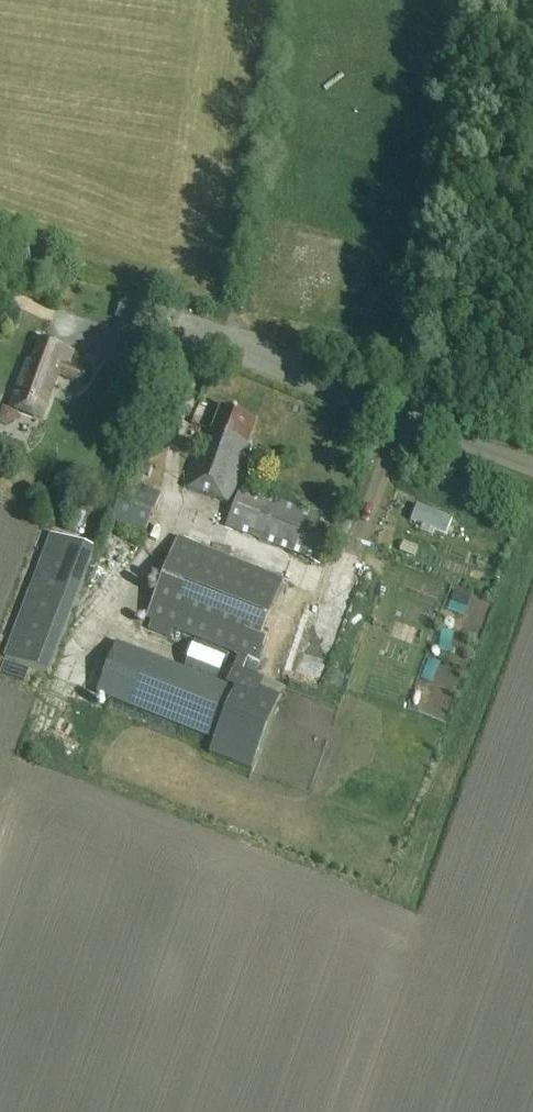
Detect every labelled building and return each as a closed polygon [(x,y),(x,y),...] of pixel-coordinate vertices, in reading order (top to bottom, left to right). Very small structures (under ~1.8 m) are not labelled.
[(124,292),(115,319),(141,328),(151,302),(124,292)] [(82,385),(87,374),(68,367),(73,354),(40,342),(32,364),(27,362),(10,409),(41,421),(58,377),(82,385)] [(247,446),(255,423),(220,410),(211,433),(204,431),(184,487),(230,504),(250,448),(247,446)] [(109,528),(141,542),(160,496),(127,483),(109,528)] [(321,564),(336,524),(240,487),(225,528),(321,564)] [(50,674),(95,551),(61,538),(49,534),(3,656),(15,661),(50,674)] [(266,642),(260,640),(283,582),(177,540),(146,620),(151,622),(147,630),(169,639),(172,631),(257,664),(266,642)] [(216,684),(116,644),(96,695),(213,741),(209,753),(252,770),(280,699),(259,691),(263,680),(233,668),(225,688),(216,684)] [(181,662),(211,668),(214,654),(184,647),(181,662)]
